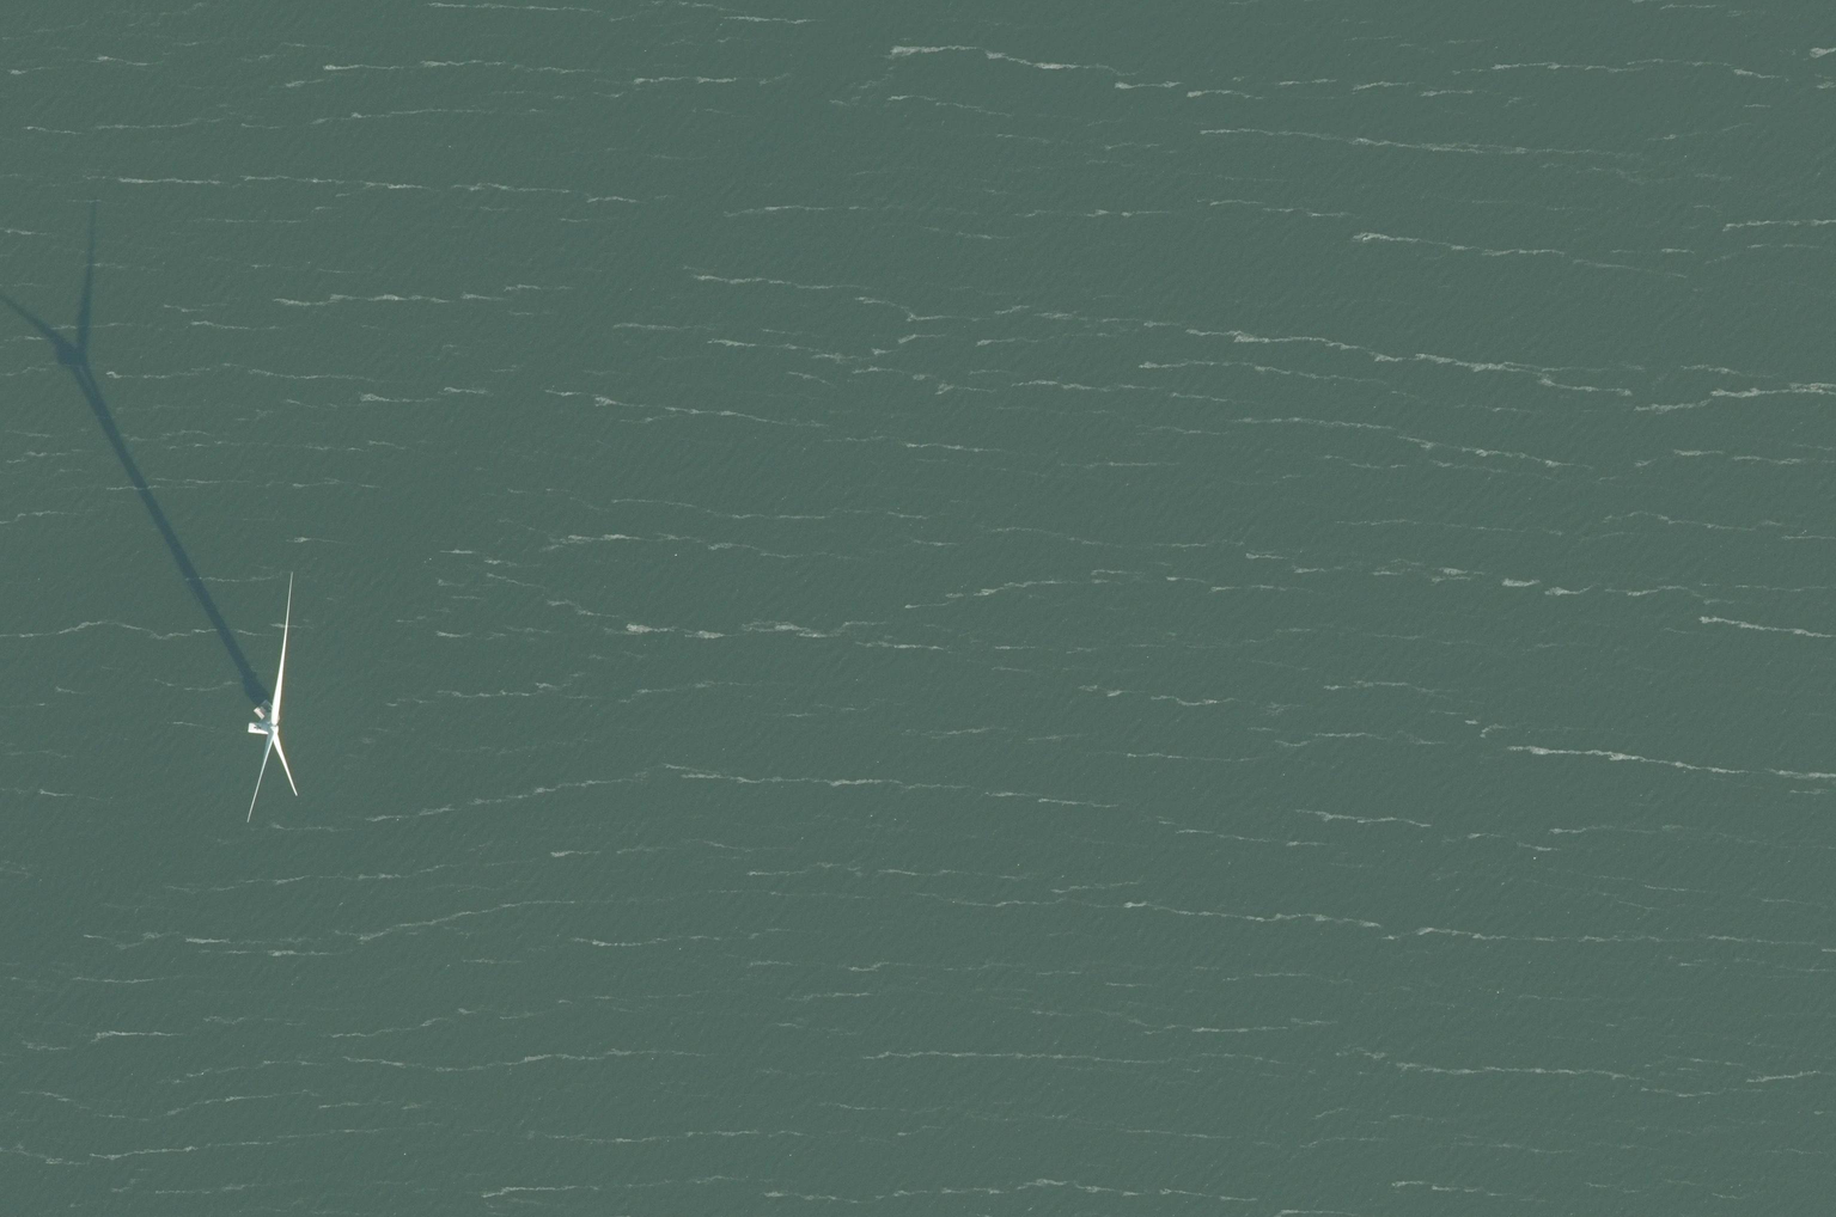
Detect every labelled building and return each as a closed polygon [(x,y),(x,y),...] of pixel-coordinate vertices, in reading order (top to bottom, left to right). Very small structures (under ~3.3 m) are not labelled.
[(265,714),(265,716),(265,718),(267,720),(268,721),(270,721),(273,721),(274,720),(275,718),(276,716),(275,714),(274,712),(273,711),(270,711),(268,711),(267,712),(265,714)]
